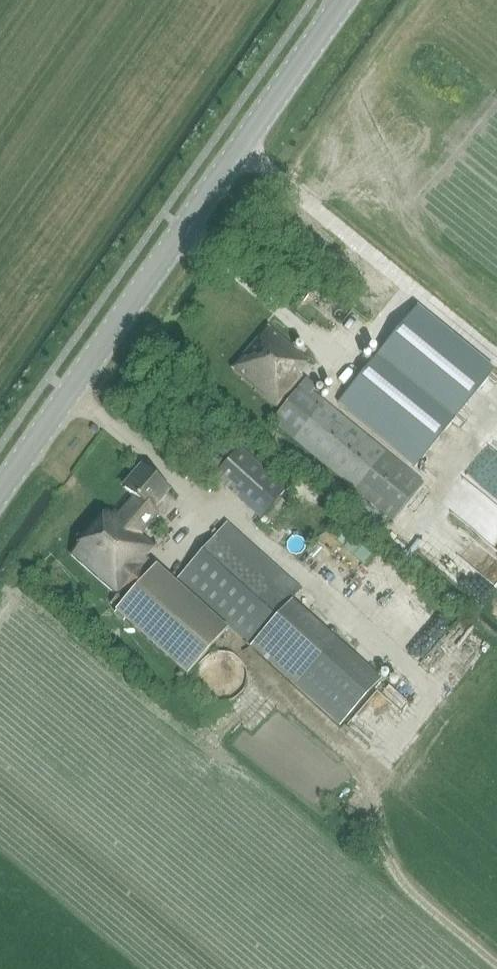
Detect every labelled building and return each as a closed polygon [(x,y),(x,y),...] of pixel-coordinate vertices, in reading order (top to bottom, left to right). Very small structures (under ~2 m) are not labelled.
[(300,374),(308,364),(267,328),(232,369),(276,408),(303,377),(300,374)] [(416,467),(463,411),(387,348),(341,404),(416,467)] [(271,421),(392,521),(424,483),(314,392),(317,388),(306,379),(271,421)] [(485,417),(496,428),(496,404),(485,417)] [(239,448),(213,476),(259,518),(285,490),(239,448)] [(153,508),(169,489),(144,468),(128,487),(138,495),(125,510),(120,508),(111,517),(107,515),(73,555),(120,594),(113,602),(121,608),(118,612),(187,675),(227,630),(156,567),(152,572),(145,566),(149,561),(146,558),(156,546),(144,536),(161,515),(153,508)] [(494,501),(458,480),(449,496),(496,524),(496,496),(494,501)] [(227,523),(175,582),(295,687),(335,641),(290,602),(302,589),(227,523)] [(461,615),(430,644),(443,658),(474,629),(461,615)] [(335,641),(295,687),(340,726),(380,680),(335,641)]
